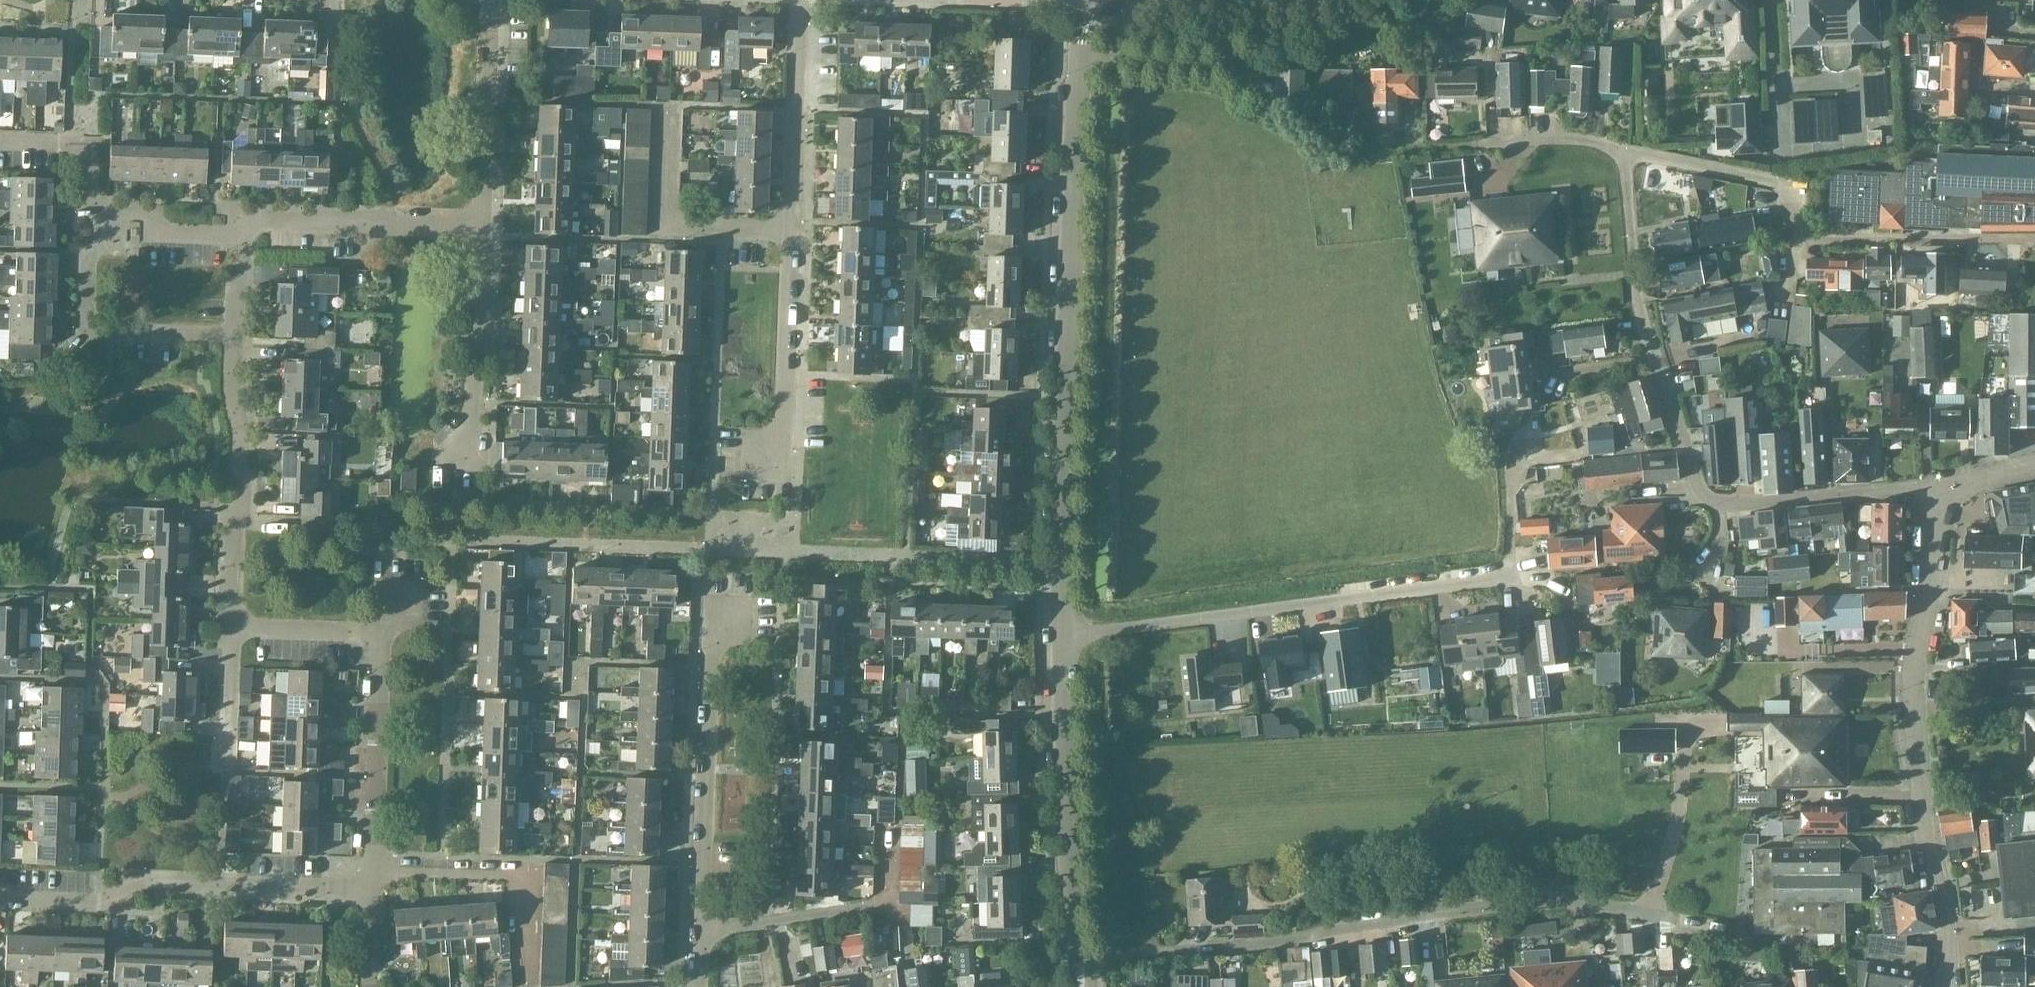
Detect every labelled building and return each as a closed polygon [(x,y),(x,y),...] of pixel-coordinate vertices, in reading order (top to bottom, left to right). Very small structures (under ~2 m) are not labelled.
[(1507,4),(1479,0),(1469,0),(1465,27),(1483,29),(1503,32),(1507,4)] [(1509,10),(1560,16),(1562,0),(1510,0),(1509,10)] [(1650,3),(1650,0),(1620,0),(1620,2),(1609,3),(1610,18),(1634,17),(1633,4),(1650,3)] [(1668,17),(1663,17),(1665,60),(1755,56),(1753,9),(1741,9),(1741,0),(1667,0),(1668,17)] [(1880,43),(1879,12),(1874,12),(1873,0),(1794,0),(1795,16),(1791,16),(1792,47),(1821,45),(1821,59),(1823,66),(1829,71),(1837,73),(1845,71),(1850,65),(1852,57),(1851,44),(1880,43)] [(1985,38),(1987,14),(1951,11),(1949,35),(1985,38)] [(584,47),(585,14),(549,13),(548,42),(544,42),(543,61),(565,62),(565,46),(584,47)] [(135,53),(137,16),(112,15),(112,28),(99,28),(98,58),(115,59),(116,52),(135,53)] [(173,61),(175,30),(162,29),(162,17),(137,16),(135,53),(155,54),(155,60),(173,61)] [(622,49),(646,50),(647,17),(621,16),(620,35),(608,35),(608,49),(596,48),(595,66),(621,67),(622,49)] [(672,50),(672,17),(647,17),(646,50),(672,50)] [(698,18),(672,17),(672,50),(697,51),(696,70),(708,70),(710,38),(697,38),(698,18)] [(211,56),(213,19),(187,18),(187,30),(175,30),(173,61),(191,62),(191,55),(211,56)] [(239,20),(213,19),(211,56),(231,57),(231,63),(250,64),(251,33),(239,32),(239,20)] [(768,47),(770,21),(737,20),(737,31),(725,31),(723,68),(721,68),(720,90),(721,90),(721,103),(738,104),(739,90),(729,90),(730,69),(749,70),(750,46),(768,47)] [(288,59),(289,22),(264,21),(263,33),(251,33),(250,64),(270,65),(270,58),(288,59)] [(314,23),(289,22),(288,59),(289,59),(289,71),(309,71),(309,66),(324,67),(326,36),(314,35),(314,23)] [(881,56),(882,24),(858,23),(857,35),(841,35),(840,64),(857,64),(858,55),(881,56)] [(905,57),(906,25),(882,24),(881,56),(880,68),(891,69),(892,56),(905,57)] [(931,26),(906,25),(905,57),(929,57),(931,26)] [(1480,50),(1483,29),(1465,27),(1459,26),(1455,46),(1480,50)] [(998,41),(997,64),(1029,65),(1030,41),(1021,41),(1021,29),(993,28),(992,40),(998,41)] [(1902,56),(1902,65),(1915,66),(1920,66),(1920,50),(1916,50),(1916,34),(1900,33),(1900,56),(1902,56)] [(14,80),(15,40),(0,39),(0,103),(0,93),(13,94),(14,80)] [(36,81),(37,40),(15,40),(14,80),(27,81),(27,88),(26,105),(35,105),(36,81)] [(60,41),(37,40),(36,81),(35,105),(43,105),(44,89),(45,89),(46,81),(59,82),(60,41)] [(1942,57),(1942,66),(1942,67),(1969,69),(1970,45),(1943,43),(1943,47),(1937,46),(1936,56),(1942,57)] [(1982,75),(2023,78),(2026,47),(1985,43),(1982,75)] [(1621,93),(1624,47),(1601,46),(1599,92),(1621,93)] [(1570,94),(1569,110),(1575,110),(1575,114),(1577,116),(1583,116),(1585,114),(1586,111),(1592,111),(1594,67),(1595,51),(1580,50),(1579,66),(1572,65),(1571,81),(1554,80),(1554,72),(1527,73),(1528,106),(1544,106),(1544,94),(1570,94)] [(1498,107),(1525,106),(1523,61),(1496,62),(1498,107)] [(1028,89),(1029,65),(997,64),(996,88),(990,88),(990,100),(1019,101),(1019,89),(1028,89)] [(1915,66),(1902,65),(1902,86),(1915,86),(1915,66)] [(1968,93),(1969,69),(1942,67),(1942,66),(1928,66),(1928,80),(1941,81),(1941,91),(1968,93)] [(1437,69),(1437,73),(1425,73),(1425,97),(1477,96),(1476,68),(1437,69)] [(1353,102),(1353,70),(1277,69),(1276,101),(1353,102)] [(1401,97),(1419,97),(1419,70),(1401,71),(1401,69),(1372,70),(1373,122),(1401,121),(1401,97)] [(331,71),(318,70),(317,99),(330,99),(331,71)] [(594,77),(552,75),(551,96),(593,98),(594,77)] [(100,90),(100,78),(89,78),(89,90),(100,90)] [(236,80),(235,96),(250,97),(250,81),(236,80)] [(182,82),(174,82),(173,93),(185,94),(185,86),(182,82)] [(657,87),(656,99),(668,99),(669,87),(657,87)] [(1967,117),(1968,93),(1941,91),(1910,90),(1909,110),(1920,110),(1920,104),(1940,105),(1939,116),(1967,117)] [(928,94),(903,93),(902,109),(927,110),(928,94)] [(880,96),(839,94),(839,108),(879,109),(880,96)] [(2008,96),(2005,127),(2009,129),(2034,130),(2034,98),(2008,96)] [(1018,113),(1019,101),(990,100),(976,100),(975,136),(994,137),(1026,138),(1026,135),(1029,135),(1031,133),(1032,126),(1030,123),(1027,123),(1027,113),(1018,113)] [(1734,153),(1760,152),(1758,103),(1731,104),(1733,128),(1717,129),(1718,152),(1734,151),(1734,153)] [(301,114),(301,105),(288,105),(287,113),(301,114)] [(539,105),(538,131),(572,132),(573,106),(539,105)] [(592,107),(592,127),(594,127),(608,127),(620,128),(620,108),(592,107)] [(625,109),(625,121),(648,122),(649,109),(625,109)] [(1440,125),(1452,125),(1452,110),(1439,110),(1440,125)] [(718,139),(736,139),(736,136),(768,138),(769,113),(737,111),(736,130),(718,130),(718,139)] [(840,119),(839,144),(872,145),(872,141),(872,125),(890,126),(890,117),(871,116),(871,120),(840,119)] [(648,134),(648,122),(625,121),(624,133),(648,134)] [(63,122),(54,122),(53,132),(62,132),(63,122)] [(581,133),(581,137),(594,138),(594,127),(592,127),(581,126),(581,133)] [(2009,129),(2005,127),(1986,126),(1985,144),(1989,144),(1989,150),(1939,147),(1938,166),(1935,227),(1970,229),(1971,221),(1980,221),(1980,232),(2034,231),(2034,146),(2010,145),(2011,140),(2008,140),(2009,129)] [(608,127),(594,127),(594,138),(607,139),(608,127)] [(255,186),(256,139),(256,129),(248,129),(247,142),(222,141),(221,173),(231,173),(230,185),(255,186)] [(279,186),(280,142),(264,142),(265,129),(256,129),(256,139),(255,186),(279,186)] [(303,187),(304,140),(304,131),(296,130),(295,140),(295,143),(280,142),(279,186),(303,187)] [(304,131),(304,140),(303,187),(327,188),(328,154),(312,154),(313,131),(304,131)] [(581,145),(581,137),(581,133),(572,133),(572,132),(538,131),(538,141),(535,141),(533,143),(532,156),(572,158),(572,144),(581,145)] [(1868,142),(1881,142),(1881,131),(1868,131),(1868,142)] [(648,147),(648,134),(624,133),(624,146),(648,147)] [(132,182),(134,136),(126,136),(126,149),(109,148),(108,181),(132,182)] [(157,183),(156,149),(143,149),(143,136),(134,136),(132,182),(157,183)] [(767,162),(768,138),(736,136),(736,139),(735,155),(717,155),(717,164),(735,164),(735,161),(767,162)] [(181,184),(182,137),(173,137),(173,150),(156,149),(157,183),(181,184)] [(190,137),(182,137),(181,184),(205,184),(206,151),(189,150),(190,137)] [(1025,162),(1026,138),(994,137),(993,155),(976,155),(975,172),(1016,174),(1016,162),(1025,162)] [(889,142),(872,141),(872,145),(839,144),(838,168),(871,170),(871,165),(872,150),(889,151),(889,142)] [(647,159),(648,147),(624,146),(623,158),(647,159)] [(571,174),(572,158),(532,156),(532,170),(534,173),(537,173),(536,182),(571,183),(571,184),(592,184),(606,185),(606,172),(592,172),(592,174),(571,174)] [(647,172),(647,159),(623,158),(623,171),(647,172)] [(1430,179),(1410,181),(1411,198),(1431,196),(1466,193),(1463,159),(1428,162),(1430,179)] [(708,160),(686,160),(686,172),(708,172),(708,160)] [(766,187),(767,162),(735,161),(735,164),(734,180),(716,179),(716,188),(734,189),(734,187),(766,187)] [(1935,227),(1938,166),(1906,164),(1906,175),(1832,171),(1829,222),(1879,225),(1879,229),(1891,230),(1891,225),(1935,227)] [(888,166),(871,165),(871,170),(838,168),(837,193),(870,195),(870,190),(871,175),(888,175),(888,166)] [(1015,185),(1016,174),(975,172),(927,170),(926,206),(937,207),(938,183),(993,185),(992,209),(1023,210),(1024,186),(1015,185)] [(646,185),(647,172),(623,171),(622,184),(646,185)] [(51,202),(51,180),(11,179),(10,192),(0,192),(0,201),(51,202)] [(570,199),(571,184),(571,183),(536,182),(535,208),(570,209),(578,209),(578,215),(579,215),(591,216),(592,204),(579,203),(579,199),(570,199)] [(1685,204),(1696,202),(1693,183),(1682,185),(1685,204)] [(646,197),(646,185),(622,184),(622,196),(646,197)] [(765,212),(766,187),(734,187),(734,189),(733,205),(716,204),(715,213),(734,214),(734,211),(765,212)] [(888,191),(870,190),(870,195),(837,193),(836,218),(869,219),(870,200),(887,200),(888,191)] [(1477,269),(1562,260),(1556,193),(1471,201),(1477,269)] [(645,210),(646,197),(622,196),(622,209),(645,210)] [(51,202),(0,201),(0,210),(10,210),(9,223),(15,223),(50,224),(51,202)] [(605,204),(592,204),(591,216),(604,216),(605,204)] [(579,221),(579,215),(578,215),(578,209),(570,209),(535,208),(535,233),(569,235),(569,220),(579,221)] [(943,209),(927,208),(926,222),(943,223),(943,209)] [(645,222),(645,210),(622,209),(621,221),(645,222)] [(1023,234),(1023,210),(992,209),(991,233),(984,233),(984,245),(1013,246),(1013,234),(1023,234)] [(1752,213),(1701,222),(1706,248),(1757,239),(1752,213)] [(1651,239),(1652,246),(1655,248),(1657,255),(1701,247),(1702,249),(1706,248),(1701,222),(1701,217),(1673,222),(1674,228),(1653,232),(1653,236),(1651,239)] [(644,235),(645,222),(621,221),(621,234),(644,235)] [(15,223),(14,238),(0,237),(0,246),(55,248),(55,224),(50,224),(15,223)] [(844,227),(843,251),(876,252),(877,228),(844,227)] [(916,248),(917,231),(907,230),(907,248),(916,248)] [(526,245),(525,271),(568,272),(568,278),(581,279),(581,267),(577,267),(577,262),(560,262),(561,246),(526,245)] [(1012,258),(1013,246),(984,245),(983,257),(989,257),(989,281),(1021,282),(1022,258),(1012,258)] [(1883,255),(1883,247),(1870,247),(1870,255),(1865,255),(1865,281),(1891,281),(1891,255),(1883,255)] [(1942,247),(1930,247),(1930,253),(1924,253),(1924,255),(1924,256),(1914,255),(1901,255),(1901,254),(1900,254),(1900,261),(1900,278),(1924,278),(1924,295),(1947,296),(1947,265),(1947,255),(1948,255),(1948,253),(1942,253),(1942,247)] [(656,265),(656,269),(655,276),(664,276),(664,275),(699,277),(700,251),(665,250),(664,265),(656,265)] [(875,266),(876,252),(843,251),(843,275),(875,276),(875,278),(881,278),(881,266),(875,266)] [(1699,256),(1658,263),(1663,290),(1704,282),(1719,280),(1714,253),(1699,256)] [(57,278),(57,256),(18,254),(18,268),(0,267),(0,276),(57,278)] [(915,272),(916,254),(907,254),(906,272),(915,272)] [(1862,289),(1863,259),(1808,258),(1808,279),(1827,279),(1827,288),(1862,289)] [(2005,295),(2007,268),(1961,265),(1960,292),(2005,295)] [(595,268),(581,267),(581,279),(594,279),(595,268)] [(642,281),(642,268),(629,268),(629,280),(642,281)] [(655,281),(655,276),(656,269),(642,268),(642,281),(655,281)] [(567,284),(568,278),(568,272),(525,271),(524,296),(559,298),(559,284),(567,284)] [(276,309),(315,311),(326,311),(327,294),(335,294),(336,275),(305,274),(305,285),(277,284),(277,286),(270,286),(269,300),(276,300),(276,309)] [(698,302),(699,277),(664,275),(664,276),(663,301),(698,302)] [(875,290),(875,278),(875,276),(843,275),(842,299),(874,301),(874,302),(880,302),(880,290),(875,290)] [(16,299),(51,301),(56,301),(57,278),(0,276),(0,285),(8,286),(16,286),(16,299)] [(914,296),(915,278),(906,278),(906,296),(914,296)] [(936,280),(924,279),(923,293),(935,294),(936,280)] [(1020,306),(1021,282),(989,281),(988,305),(982,305),(970,305),(969,316),(1010,318),(1011,306),(1020,306)] [(1663,311),(1665,321),(1668,320),(1669,326),(1670,326),(1673,341),(1693,338),(1690,323),(1766,309),(1761,281),(1732,286),(1732,288),(1664,300),(1666,310),(1663,311)] [(1894,293),(1879,293),(1878,308),(1894,309),(1894,293)] [(1813,296),(1796,295),(1795,307),(1813,308),(1813,296)] [(559,298),(524,296),(523,322),(558,323),(566,324),(566,330),(579,331),(580,319),(574,313),(575,299),(559,298)] [(1991,297),(1976,296),(1975,308),(1991,309),(1991,297)] [(51,301),(16,299),(11,299),(11,312),(0,312),(0,320),(50,323),(51,301)] [(873,325),(874,302),(874,301),(842,299),(841,324),(873,325)] [(697,328),(698,302),(663,301),(662,326),(697,328)] [(913,320),(914,302),(905,302),(904,320),(913,320)] [(314,330),(315,311),(276,309),(275,335),(304,336),(304,348),(329,348),(329,350),(333,351),(334,331),(314,330)] [(1991,314),(1976,430),(1976,455),(2008,454),(2007,427),(2034,426),(2034,313),(1991,314)] [(1910,315),(1892,315),(1892,337),(1910,337),(1910,315)] [(1010,330),(1010,318),(969,316),(969,331),(971,331),(971,342),(974,352),(986,352),(986,354),(1018,355),(1019,330),(1010,330)] [(592,331),(593,325),(593,320),(592,320),(580,319),(579,331),(592,331)] [(640,332),(641,320),(628,319),(627,331),(640,332)] [(50,323),(0,320),(0,359),(39,360),(39,345),(49,345),(50,323)] [(653,338),(662,338),(661,352),(696,353),(697,328),(662,326),(662,328),(654,327),(654,321),(641,320),(640,332),(653,333),(653,338)] [(1781,322),(1768,320),(1766,341),(1778,343),(1781,322)] [(566,338),(566,330),(566,324),(558,323),(523,322),(522,348),(557,349),(557,337),(566,338)] [(881,325),(873,325),(841,324),(840,348),(872,349),(880,349),(881,325)] [(912,344),(913,326),(904,326),(903,343),(912,344)] [(1584,350),(1605,347),(1603,326),(1550,332),(1553,353),(1567,352),(1568,357),(1585,355),(1584,350)] [(1914,378),(1939,377),(1936,326),(1912,328),(1914,378)] [(1822,375),(1870,373),(1868,328),(1820,330),(1822,375)] [(1489,359),(1491,373),(1535,369),(1534,359),(1529,360),(1527,346),(1533,346),(1531,331),(1489,336),(1490,347),(1481,348),(1483,360),(1489,359)] [(340,351),(333,351),(329,350),(329,348),(304,348),(299,348),(298,361),(285,361),(284,388),(315,390),(316,367),(340,368),(340,351)] [(556,364),(557,349),(522,348),(521,374),(564,375),(564,381),(577,381),(577,370),(564,369),(564,365),(556,364)] [(872,361),(872,350),(872,349),(840,348),(839,372),(884,374),(884,361),(872,361)] [(911,368),(912,350),(903,350),(902,368),(911,368)] [(986,354),(974,353),(973,378),(967,378),(966,390),(978,391),(978,389),(1008,390),(1008,379),(1017,379),(1018,355),(986,354)] [(1721,373),(1719,357),(1698,359),(1700,376),(1721,373)] [(652,379),(651,387),(686,388),(687,361),(652,360),(652,379)] [(1882,393),(1883,393),(1883,426),(1917,427),(1917,408),(1909,408),(1909,393),(1892,393),(1893,366),(1882,365),(1882,393)] [(1537,379),(1535,369),(1491,373),(1493,388),(1485,389),(1487,401),(1488,405),(1489,409),(1492,411),(1497,412),(1540,406),(1538,393),(1533,393),(1531,380),(1537,379)] [(591,370),(577,370),(577,381),(591,382),(591,370)] [(556,375),(521,374),(520,399),(555,401),(556,384),(556,375)] [(1720,390),(1718,376),(1707,377),(1708,391),(1720,390)] [(1650,378),(1629,385),(1609,391),(1609,389),(1575,400),(1582,422),(1615,412),(1616,415),(1621,414),(1624,425),(1640,420),(1640,422),(1641,422),(1645,434),(1663,428),(1660,416),(1662,415),(1650,378)] [(630,392),(630,380),(617,380),(617,391),(630,392)] [(643,386),(643,381),(643,380),(630,380),(630,392),(640,392),(640,397),(651,398),(650,412),(685,413),(686,388),(651,387),(643,386)] [(1749,449),(1762,448),(1762,435),(1759,397),(1753,397),(1752,385),(1726,387),(1733,485),(1752,483),(1749,449)] [(314,410),(315,390),(284,388),(283,416),(296,417),(296,428),(326,429),(335,430),(336,412),(326,412),(326,411),(314,410)] [(963,420),(962,428),(1005,430),(1006,408),(976,407),(975,420),(963,420)] [(523,421),(535,421),(535,408),(524,408),(523,421)] [(1969,409),(1931,408),(1931,438),(1968,438),(1969,409)] [(575,409),(575,422),(586,423),(587,410),(575,409)] [(1705,445),(1702,445),(1703,461),(1706,461),(1708,485),(1730,483),(1724,409),(1714,410),(1702,411),(1704,427),(1705,445)] [(1822,409),(1813,409),(1799,410),(1804,484),(1826,483),(1822,409)] [(629,423),(629,411),(616,410),(616,423),(629,423)] [(684,439),(685,413),(650,412),(650,438),(684,439)] [(527,477),(529,434),(534,434),(534,433),(535,428),(535,421),(523,421),(523,429),(518,429),(517,443),(503,442),(501,476),(527,477)] [(578,479),(580,445),(580,436),(586,436),(586,423),(575,422),(574,435),(568,435),(567,444),(554,444),(553,478),(552,483),(567,484),(569,482),(569,479),(578,479)] [(1590,454),(1615,453),(1613,426),(1588,428),(1590,454)] [(926,427),(916,427),(916,439),(925,440),(926,427)] [(529,434),(527,477),(553,478),(554,444),(555,429),(535,428),(534,433),(534,434),(529,434)] [(1004,451),(1005,430),(962,428),(962,437),(961,451),(974,451),(985,451),(1004,452),(1004,451)] [(1787,433),(1762,435),(1762,448),(1766,493),(1791,491),(1787,433)] [(1835,483),(1869,482),(1868,439),(1858,440),(1858,435),(1852,435),(1852,439),(1834,439),(1835,483)] [(580,436),(580,445),(578,479),(604,480),(605,446),(590,445),(590,436),(586,436),(580,436)] [(639,457),(639,463),(684,464),(684,439),(650,438),(649,453),(639,453),(639,457)] [(282,450),(281,476),(318,477),(319,464),(335,465),(336,441),(312,440),(311,451),(282,450)] [(1004,451),(1004,452),(985,451),(974,451),(961,451),(961,463),(960,463),(959,471),(971,472),(1014,474),(1015,451),(1004,451)] [(1587,489),(1679,479),(1676,452),(1642,455),(1584,461),(1587,489)] [(614,456),(613,468),(626,469),(627,456),(614,456)] [(639,457),(627,456),(626,469),(631,469),(630,474),(648,474),(648,489),(642,489),(642,506),(671,507),(672,489),(683,490),(684,464),(639,463),(639,457)] [(416,469),(400,468),(399,491),(415,492),(416,469)] [(973,482),(972,493),(982,493),(1002,494),(1002,496),(1012,496),(1014,474),(971,472),(959,471),(959,481),(973,482)] [(318,491),(318,477),(281,476),(280,502),(309,503),(309,515),(332,516),(333,492),(318,491)] [(1995,492),(1996,498),(1995,498),(1999,517),(2000,517),(2004,536),(2034,536),(2034,484),(1995,492)] [(972,493),(959,492),(959,506),(947,506),(947,514),(1002,516),(1002,496),(1002,494),(982,493),(972,493)] [(1904,542),(1904,503),(1872,503),(1872,542),(1904,542)] [(1648,557),(1665,556),(1662,504),(1611,507),(1612,530),(1603,530),(1605,562),(1648,559),(1648,557)] [(1840,504),(1814,507),(1818,539),(1821,538),(1821,540),(1835,538),(1834,526),(1843,525),(1840,504)] [(101,510),(92,507),(88,521),(96,523),(101,510)] [(1818,539),(1814,507),(1788,509),(1791,541),(1818,539)] [(154,535),(153,548),(192,549),(193,524),(167,523),(168,510),(183,511),(183,510),(124,508),(124,509),(125,509),(125,524),(134,524),(134,533),(132,533),(132,534),(154,535)] [(1758,516),(1740,518),(1743,541),(1761,539),(1761,549),(1772,548),(1773,558),(1788,556),(1784,510),(1758,513),(1758,516)] [(1001,539),(1002,516),(947,514),(946,523),(958,524),(957,549),(996,551),(997,539),(1001,539)] [(1548,519),(1520,520),(1521,534),(1549,533),(1548,519)] [(1852,551),(1850,534),(1837,535),(1839,552),(1852,551)] [(1593,536),(1548,539),(1550,567),(1596,564),(1593,536)] [(2032,560),(2032,538),(1965,536),(1964,567),(2024,568),(2024,560),(2032,560)] [(1870,550),(1870,541),(1854,541),(1854,550),(1870,550)] [(92,545),(80,544),(80,555),(91,555),(92,545)] [(1877,553),(1839,554),(1839,573),(1859,573),(1873,573),(1873,586),(1903,586),(1903,547),(1877,547),(1877,553)] [(191,574),(192,549),(153,548),(153,562),(134,561),(133,569),(116,569),(116,583),(133,583),(133,585),(161,586),(161,573),(191,574)] [(1773,558),(1766,559),(1769,583),(1795,581),(1809,579),(1810,579),(1807,554),(1788,556),(1773,558)] [(537,595),(538,584),(528,583),(528,578),(516,578),(516,564),(482,562),(481,588),(515,589),(524,589),(524,595),(527,595),(537,595)] [(596,613),(598,570),(572,569),(571,603),(586,604),(585,612),(590,613),(596,613)] [(602,613),(607,614),(607,605),(622,605),(623,571),(598,570),(596,613),(590,613),(590,626),(602,626),(602,613)] [(642,615),(647,615),(649,572),(623,571),(622,605),(636,606),(635,614),(642,615)] [(675,573),(649,572),(647,615),(642,615),(641,626),(653,626),(654,627),(656,607),(673,607),(675,573)] [(1600,575),(1573,577),(1576,609),(1633,605),(1630,576),(1601,579),(1600,575)] [(1754,576),(1736,576),(1736,596),(1754,596),(1754,576)] [(551,584),(538,584),(537,595),(550,596),(551,584)] [(160,600),(161,586),(133,585),(132,609),(151,610),(151,622),(189,623),(190,601),(160,600)] [(802,601),(801,627),(844,628),(844,635),(857,635),(858,623),(845,622),(845,615),(836,615),(836,604),(849,604),(850,587),(815,586),(814,602),(802,601)] [(526,614),(527,595),(524,595),(524,589),(515,589),(481,588),(480,598),(476,598),(476,612),(480,612),(479,613),(514,615),(514,614),(526,614)] [(72,592),(47,591),(47,601),(62,602),(62,598),(72,599),(72,592)] [(1862,624),(1862,619),(1905,618),(1907,592),(1862,594),(1862,596),(1775,598),(1776,625),(1794,625),(1794,618),(1822,617),(1822,626),(1820,626),(1820,629),(1833,629),(1833,624),(1862,624)] [(28,634),(28,620),(42,621),(42,598),(16,597),(7,607),(0,607),(0,633),(28,634)] [(1988,601),(1977,601),(1953,602),(1953,636),(1987,636),(1987,635),(2013,634),(2013,611),(1988,611),(1988,601)] [(1714,602),(1713,638),(1730,639),(1731,602),(1714,602)] [(918,637),(919,604),(894,604),(894,603),(892,603),(890,656),(902,656),(902,636),(916,637),(918,637)] [(942,638),(943,605),(919,604),(918,637),(916,637),(916,654),(928,655),(929,637),(942,638)] [(966,639),(967,606),(943,605),(942,638),(965,639),(966,639)] [(990,639),(991,607),(967,606),(966,639),(965,639),(964,654),(977,655),(977,639),(990,639)] [(1707,660),(1709,610),(1653,606),(1650,657),(1707,660)] [(1015,608),(991,607),(990,639),(1014,640),(1015,608)] [(2034,631),(2034,611),(2015,611),(2015,632),(2034,631)] [(871,612),(871,623),(871,629),(885,630),(886,613),(871,612)] [(514,628),(514,615),(479,613),(478,639),(513,640),(548,641),(549,630),(514,628)] [(1497,615),(1476,618),(1481,656),(1480,656),(1482,670),(1499,668),(1504,662),(1503,657),(1515,656),(1519,696),(1530,694),(1528,676),(1525,655),(1519,655),(1515,618),(1497,620),(1497,615)] [(1457,625),(1442,627),(1447,664),(1460,663),(1461,672),(1482,670),(1480,656),(1481,656),(1476,618),(1456,620),(1457,625)] [(1537,637),(1523,639),(1525,655),(1528,676),(1543,674),(1542,665),(1569,662),(1564,619),(1535,622),(1537,637)] [(189,628),(189,623),(151,622),(150,636),(131,635),(130,658),(130,660),(142,660),(157,661),(157,657),(167,658),(168,645),(188,646),(194,646),(194,628),(189,628)] [(871,623),(858,623),(857,635),(870,636),(871,629),(871,623)] [(601,640),(602,626),(590,626),(589,639),(590,639),(590,657),(594,657),(595,639),(601,640)] [(641,641),(646,641),(652,641),(653,626),(641,626),(641,641)] [(844,638),(844,635),(844,628),(801,627),(800,652),(834,654),(835,638),(844,638)] [(1320,633),(1330,706),(1358,703),(1356,688),(1366,687),(1358,628),(1320,633)] [(1592,648),(1591,630),(1573,630),(1573,649),(1592,648)] [(28,634),(0,633),(0,659),(17,659),(16,671),(40,671),(40,647),(27,647),(28,634)] [(2020,634),(2020,635),(2012,635),(2012,637),(1968,639),(1969,663),(2016,660),(2016,657),(2023,657),(2028,653),(2028,650),(2034,650),(2034,634),(2020,634)] [(1301,636),(1260,641),(1264,673),(1266,673),(1268,688),(1292,685),(1289,669),(1305,667),(1301,636)] [(513,655),(513,640),(478,639),(477,664),(512,666),(520,666),(520,671),(521,671),(533,672),(534,661),(522,660),(522,655),(513,655)] [(652,645),(652,641),(646,641),(646,644),(646,657),(666,658),(666,645),(652,645)] [(834,667),(834,654),(800,652),(799,678),(833,679),(833,678),(845,679),(845,668),(834,667)] [(1618,652),(1595,653),(1595,684),(1618,684),(1618,652)] [(130,673),(130,660),(130,658),(112,657),(112,673),(130,673)] [(167,672),(167,658),(157,657),(157,661),(142,660),(142,684),(161,684),(161,696),(198,698),(199,691),(204,691),(205,673),(199,673),(167,672)] [(1211,659),(1183,662),(1189,714),(1216,711),(1214,696),(1215,696),(1214,689),(1241,686),(1239,663),(1212,666),(1211,659)] [(547,661),(534,661),(533,672),(547,672),(547,661)] [(85,676),(85,665),(65,664),(64,675),(85,676)] [(520,671),(520,666),(512,666),(477,664),(476,690),(511,691),(512,677),(521,677),(521,671),(520,671)] [(883,666),(868,665),(867,679),(883,680),(883,666)] [(1437,668),(1419,669),(1421,690),(1439,688),(1437,668)] [(2011,670),(2012,693),(2034,692),(2034,668),(2011,670)] [(620,697),(638,698),(638,694),(670,695),(671,670),(639,669),(638,688),(620,688),(620,697)] [(288,670),(287,694),(321,696),(321,679),(332,679),(332,680),(346,681),(347,672),(288,670)] [(1802,713),(1844,713),(1844,674),(1802,674),(1802,713)] [(251,679),(240,678),(239,691),(250,692),(251,679)] [(832,705),(833,679),(799,678),(798,704),(832,705)] [(922,685),(922,699),(921,708),(939,709),(939,685),(922,685)] [(44,688),(43,710),(82,712),(83,689),(44,688)] [(988,690),(987,701),(987,710),(1011,711),(1012,691),(988,690)] [(124,693),(108,693),(108,711),(124,712),(124,693)] [(249,694),(239,694),(238,706),(249,706),(249,694)] [(320,711),(321,696),(287,694),(287,695),(270,694),(270,718),(345,721),(345,712),(320,711)] [(669,720),(670,695),(638,694),(638,698),(637,713),(619,713),(620,722),(637,722),(637,719),(669,720)] [(1541,707),(1540,695),(1528,695),(1529,708),(1541,707)] [(197,722),(198,698),(161,696),(160,711),(141,710),(140,733),(153,734),(153,732),(165,732),(165,721),(197,722)] [(915,708),(915,699),(898,698),(897,707),(915,708)] [(841,711),(854,712),(854,699),(841,699),(841,705),(841,711)] [(868,700),(854,699),(854,712),(868,712),(868,700)] [(484,700),(483,725),(526,726),(526,732),(539,732),(540,721),(527,721),(528,715),(518,715),(519,701),(484,700)] [(963,709),(963,701),(945,700),(945,709),(963,709)] [(1765,713),(1789,713),(1789,700),(1765,700),(1765,713)] [(987,710),(987,701),(969,701),(969,710),(987,710)] [(841,715),(841,711),(841,705),(832,705),(798,704),(797,730),(832,731),(832,715),(841,715)] [(2025,744),(2034,744),(2034,709),(2024,709),(2025,744)] [(81,734),(82,712),(43,710),(42,733),(76,734),(81,734)] [(1761,716),(1761,713),(1727,713),(1727,730),(1761,730),(1761,728),(1761,716)] [(1269,714),(1260,715),(1262,739),(1277,737),(1276,720),(1269,714)] [(1762,728),(1762,771),(1764,771),(1764,787),(1845,787),(1845,716),(1761,716),(1761,728),(1762,728)] [(254,717),(238,717),(237,729),(254,729),(254,717)] [(344,729),(345,721),(270,718),(269,742),(319,744),(320,727),(331,728),(344,729)] [(668,745),(669,720),(637,719),(637,722),(636,738),(618,737),(618,747),(636,747),(636,744),(668,745)] [(539,732),(552,733),(553,721),(540,721),(539,732)] [(1016,721),(977,722),(967,722),(968,734),(973,734),(974,757),(984,757),(984,758),(1017,757),(1016,721)] [(526,737),(526,732),(526,726),(483,725),(482,751),(517,752),(518,736),(526,737)] [(1619,729),(1619,753),(1672,753),(1672,729),(1619,729)] [(37,733),(36,755),(75,757),(76,734),(42,733),(37,733)] [(319,760),(319,744),(269,742),(268,770),(285,770),(285,767),(318,768),(318,770),(330,771),(330,768),(343,769),(343,761),(319,760)] [(804,767),(838,769),(838,768),(847,768),(847,764),(858,764),(859,759),(839,759),(840,743),(805,742),(804,767)] [(908,742),(908,760),(925,759),(929,759),(929,742),(908,742)] [(667,771),(668,745),(636,744),(636,747),(635,762),(617,762),(617,771),(635,772),(635,769),(667,771)] [(2025,744),(2027,779),(2034,779),(2034,744),(2025,744)] [(517,766),(517,752),(482,751),(482,776),(516,778),(524,777),(524,783),(531,784),(537,784),(538,772),(526,771),(526,767),(517,766)] [(74,779),(75,757),(36,755),(35,778),(74,779)] [(971,795),(971,794),(1008,793),(1018,793),(1017,757),(984,758),(984,757),(974,757),(969,758),(970,781),(968,781),(968,795),(971,795)] [(925,778),(925,759),(908,760),(908,778),(925,778)] [(847,764),(847,768),(846,775),(859,776),(860,764),(858,764),(847,764)] [(873,765),(860,764),(859,776),(873,777),(873,765)] [(846,780),(846,775),(847,768),(838,768),(838,769),(804,767),(802,793),(837,795),(838,779),(846,780)] [(551,772),(538,772),(537,784),(551,784),(551,772)] [(227,775),(227,787),(226,804),(239,804),(240,787),(240,776),(227,775)] [(516,778),(482,776),(481,802),(530,804),(531,784),(524,783),(524,777),(516,778)] [(283,781),(283,806),(317,806),(317,798),(332,799),(332,794),(343,794),(343,779),(315,778),(315,782),(283,781)] [(608,807),(625,808),(625,804),(658,806),(659,780),(627,779),(626,798),(608,797),(608,807)] [(836,820),(837,795),(802,793),(801,819),(836,820)] [(1008,805),(1008,793),(971,794),(972,829),(986,829),(986,830),(1019,829),(1018,805),(1008,805)] [(34,796),(33,819),(73,820),(74,797),(34,796)] [(530,804),(481,802),(480,828),(515,829),(523,829),(522,834),(536,835),(536,823),(530,823),(530,804)] [(657,831),(658,806),(625,804),(625,808),(624,823),(607,822),(607,832),(624,833),(624,829),(657,831)] [(316,823),(317,806),(283,806),(282,830),(341,832),(342,824),(327,824),(316,823)] [(1783,833),(1846,833),(1846,806),(1802,807),(1802,819),(1784,819),(1783,833)] [(1969,808),(1946,812),(1939,813),(1943,835),(1946,835),(1948,849),(1978,845),(1976,831),(1972,831),(1969,808)] [(2004,916),(2012,916),(2012,918),(2034,916),(2034,812),(1997,815),(1998,824),(1980,821),(1982,851),(1998,849),(2004,916)] [(857,827),(858,815),(845,815),(844,826),(857,827)] [(871,816),(858,815),(857,827),(871,828),(871,816)] [(925,816),(903,815),(903,825),(924,825),(925,816)] [(73,843),(73,820),(33,819),(33,842),(38,842),(73,843)] [(835,846),(836,820),(801,819),(800,844),(835,846)] [(550,823),(536,823),(536,835),(549,835),(550,823)] [(901,825),(900,836),(923,837),(924,837),(924,831),(924,825),(903,825),(901,825)] [(514,855),(515,829),(480,828),(479,853),(514,855)] [(656,856),(657,831),(624,829),(624,833),(623,848),(606,847),(606,857),(624,857),(624,855),(656,856)] [(1020,853),(1019,829),(986,830),(987,841),(978,841),(973,847),(973,851),(964,851),(964,866),(982,866),(1020,865),(1020,853)] [(341,841),(341,832),(282,830),(281,855),(315,856),(316,839),(327,839),(327,841),(341,841)] [(938,831),(924,831),(924,837),(925,867),(939,867),(938,831)] [(1758,833),(1744,833),(1741,845),(1758,845),(1758,833)] [(922,848),(923,837),(900,836),(900,848),(922,848)] [(1860,874),(1856,849),(1858,849),(1845,837),(1794,837),(1794,848),(1754,848),(1754,933),(1799,933),(1799,944),(1815,944),(1815,933),(1846,933),(1845,901),(1861,901),(1862,874),(1860,874)] [(77,843),(73,843),(38,842),(37,865),(77,866),(77,843)] [(834,861),(835,846),(800,844),(799,870),(834,872),(834,873),(842,874),(843,865),(843,861),(834,861)] [(922,859),(922,848),(900,848),(900,859),(922,859)] [(1861,851),(1858,849),(1856,849),(1860,874),(1862,874),(1861,901),(1886,896),(1884,887),(1913,882),(1913,876),(1915,876),(1911,849),(1862,857),(1861,851)] [(922,871),(922,859),(900,859),(899,870),(922,871)] [(545,864),(544,876),(568,876),(568,864),(545,864)] [(842,876),(855,876),(855,866),(843,865),(842,874),(842,876)] [(1021,902),(1020,877),(1020,865),(982,866),(982,878),(988,878),(988,902),(1021,902)] [(612,894),(630,894),(630,891),(662,892),(663,867),(631,866),(630,885),(612,884),(612,894)] [(868,866),(855,866),(855,876),(868,877),(868,866)] [(834,873),(834,872),(799,870),(798,896),(832,897),(834,873)] [(921,882),(922,871),(899,870),(899,881),(921,882)] [(567,888),(568,876),(544,876),(544,887),(567,888)] [(1222,895),(1231,894),(1230,879),(1221,879),(1221,877),(1189,879),(1192,924),(1224,921),(1222,895)] [(939,879),(924,879),(924,905),(938,905),(939,879)] [(921,893),(921,882),(899,881),(899,893),(921,893)] [(567,900),(567,888),(544,887),(544,899),(567,900)] [(1931,890),(1893,896),(1899,935),(1907,933),(1937,929),(1931,890)] [(661,917),(662,892),(630,891),(630,894),(629,910),(611,909),(611,918),(629,919),(629,916),(661,917)] [(921,904),(921,893),(899,893),(899,903),(921,904)] [(567,913),(567,900),(544,899),(543,912),(567,913)] [(972,939),(1022,938),(1021,902),(988,902),(989,926),(971,927),(972,939)] [(492,904),(467,906),(469,938),(473,937),(488,936),(490,954),(509,952),(507,932),(494,933),(492,904)] [(932,905),(909,905),(909,916),(932,917),(932,905)] [(469,938),(467,906),(442,908),(444,940),(448,939),(463,938),(465,956),(475,955),(473,937),(469,938)] [(444,940),(442,908),(417,909),(419,941),(423,941),(438,940),(440,958),(450,957),(448,939),(444,940)] [(419,941),(417,909),(392,911),(395,943),(414,942),(416,959),(425,959),(423,941),(419,941)] [(566,925),(567,913),(543,912),(543,924),(566,925)] [(177,913),(177,927),(187,927),(188,914),(177,913)] [(1233,917),(1234,933),(1264,930),(1263,915),(1233,917)] [(660,942),(661,917),(629,916),(629,919),(628,935),(611,935),(610,943),(628,944),(628,941),(660,942)] [(932,928),(932,917),(909,916),(909,927),(932,928)] [(247,970),(248,923),(224,922),(223,955),(239,956),(239,969),(247,970)] [(1508,926),(1510,938),(1557,934),(1556,922),(1508,926)] [(269,970),(272,924),(248,923),(247,970),(269,970)] [(293,971),(296,925),(272,924),(269,970),(293,971)] [(566,937),(566,925),(543,924),(542,936),(566,937)] [(320,926),(296,925),(293,971),(301,972),(302,958),(319,959),(320,926)] [(1503,946),(1502,929),(1492,930),(1493,947),(1503,946)] [(844,951),(864,947),(862,933),(842,937),(844,951)] [(1643,933),(1617,935),(1618,955),(1644,952),(1643,933)] [(1907,944),(1907,933),(1899,935),(1884,934),(1869,934),(1867,950),(1888,953),(1886,965),(1925,971),(1927,946),(1907,944)] [(2026,934),(2026,953),(2034,953),(2034,934),(2026,934)] [(28,984),(30,937),(6,936),(5,969),(21,969),(21,983),(28,984)] [(565,949),(566,937),(542,936),(542,948),(565,949)] [(53,970),(54,938),(30,937),(28,984),(38,984),(39,970),(53,970)] [(76,985),(78,939),(54,938),(53,970),(70,971),(69,985),(76,985)] [(78,939),(76,985),(75,986),(85,986),(85,972),(101,973),(102,940),(78,939)] [(1403,967),(1420,965),(1417,939),(1400,941),(1403,967)] [(659,967),(660,942),(628,941),(628,944),(627,959),(610,959),(609,968),(608,982),(643,979),(643,966),(659,967)] [(818,971),(838,969),(834,945),(814,948),(818,971)] [(1385,945),(1359,947),(1362,973),(1388,971),(1385,945)] [(139,948),(115,947),(114,981),(124,981),(124,986),(138,986),(139,948)] [(163,949),(139,948),(138,986),(146,986),(147,982),(161,982),(162,982),(163,949)] [(565,961),(565,949),(542,948),(541,960),(565,961)] [(187,950),(163,949),(162,982),(161,982),(160,986),(185,986),(187,950)] [(1343,949),(1330,951),(1332,978),(1346,976),(1343,949)] [(1555,965),(1554,949),(1527,952),(1529,967),(1512,969),(1514,986),(1586,986),(1584,962),(1555,965)] [(187,950),(185,986),(193,986),(194,984),(210,984),(211,951),(187,950)] [(871,953),(874,971),(875,986),(898,986),(896,966),(888,967),(887,951),(871,953)] [(1332,978),(1330,951),(1311,952),(1314,980),(1332,978)] [(793,985),(789,953),(777,955),(782,986),(810,986),(809,983),(793,985)] [(1981,958),(1980,984),(2026,985),(2026,975),(2034,975),(2034,959),(1981,958)] [(564,973),(565,961),(541,960),(541,972),(564,973)] [(1860,986),(1922,986),(1925,971),(1886,965),(1860,960),(1860,972),(1860,986)] [(1306,981),(1305,961),(1282,963),(1284,986),(1294,986),(1294,982),(1306,981)] [(928,966),(905,970),(907,986),(931,986),(928,966)] [(1658,983),(1677,982),(1676,970),(1657,971),(1658,983)] [(1818,970),(1794,971),(1795,986),(1819,986),(1818,970)] [(1658,983),(1657,971),(1647,972),(1648,986),(1658,986),(1658,983)] [(564,985),(564,973),(541,972),(540,986),(564,985)] [(1020,980),(1000,982),(1000,973),(958,976),(959,986),(1020,986),(1020,980)] [(1172,974),(1172,986),(1208,986),(1209,975),(1172,974)] [(1469,978),(1435,981),(1435,986),(1505,986),(1504,974),(1469,978)] [(835,976),(818,978),(819,986),(837,986),(835,976)] [(1235,978),(1210,979),(1211,986),(1235,986),(1235,978)]
